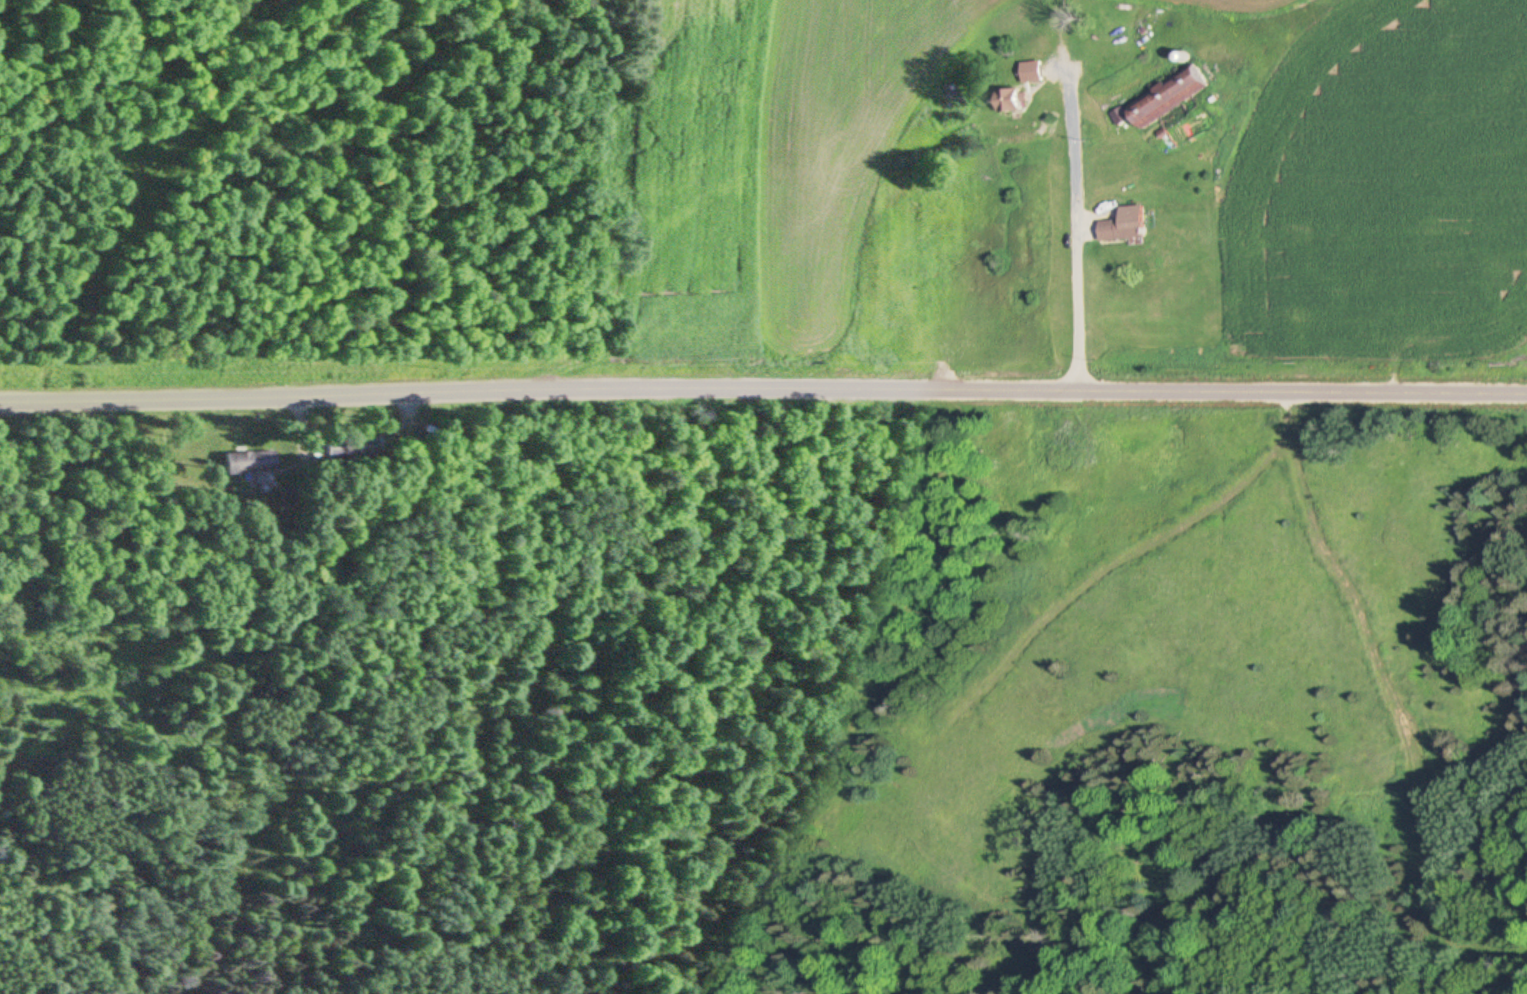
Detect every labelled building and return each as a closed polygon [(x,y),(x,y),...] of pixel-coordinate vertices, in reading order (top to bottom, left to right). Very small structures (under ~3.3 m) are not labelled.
[(1028,84),(1048,81),(1045,61),(1025,64),(1028,84)] [(1215,86),(1202,65),(1131,107),(1145,129),(1215,86)] [(1003,113),(1028,113),(1028,90),(1003,90),(1003,113)] [(1150,239),(1148,219),(1099,223),(1102,244),(1150,239)] [(223,473),(270,472),(269,451),(223,453),(223,473)]
